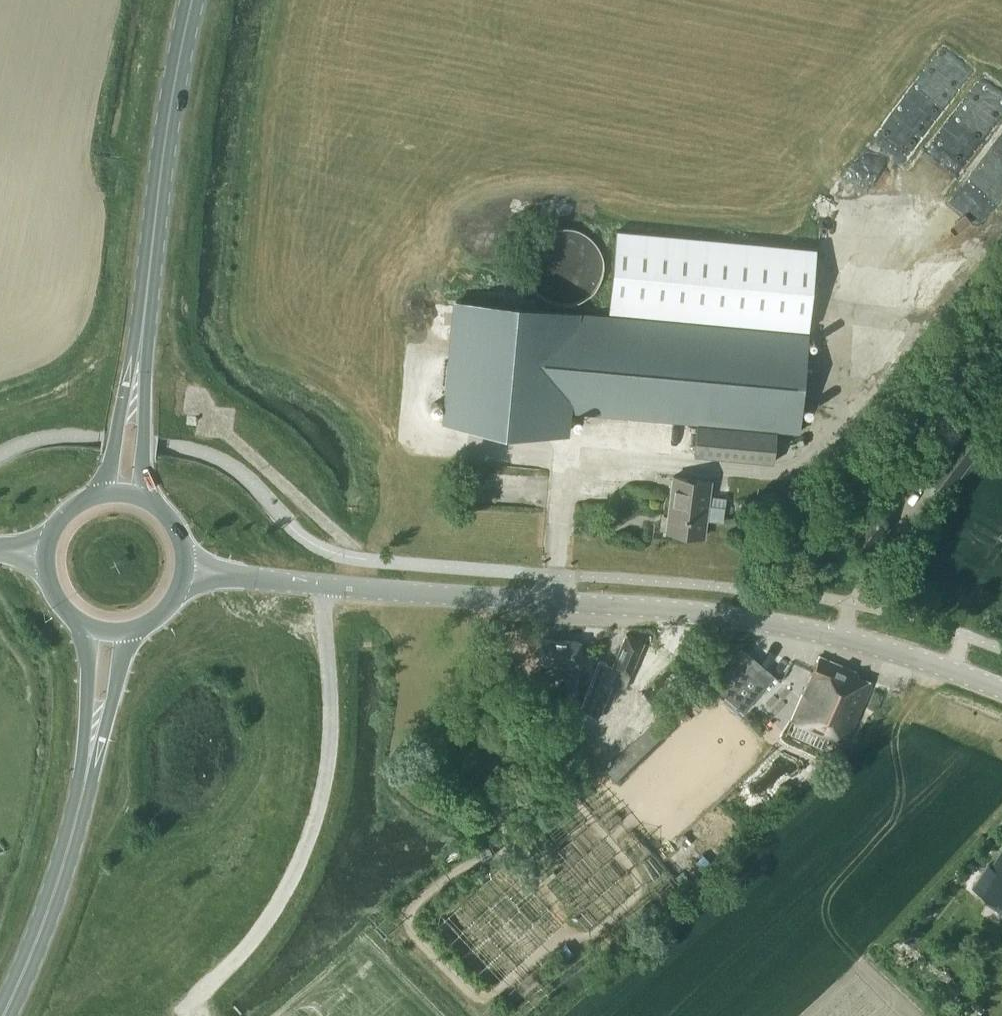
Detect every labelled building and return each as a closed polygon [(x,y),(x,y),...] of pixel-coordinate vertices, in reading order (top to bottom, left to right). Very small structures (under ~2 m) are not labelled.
[(602,270),(603,264),(602,256),(600,251),(595,242),(590,236),(582,231),(576,228),(565,226),(558,228),(552,229),(545,233),(539,237),(535,240),(531,247),(529,252),(527,257),(527,265),(527,270),(528,276),(529,281),(531,284),(536,291),(540,294),(546,299),(552,302),(561,303),(568,304),(572,303),(576,302),(585,297),(593,291),(599,281),(602,270)] [(808,329),(816,248),(616,229),(609,311),(794,328),(808,329)] [(567,410),(681,421),(799,431),(808,333),(804,332),(808,329),(794,328),(793,331),(544,308),(456,301),(445,422),(565,433),(567,410)] [(774,461),(776,431),(696,424),(694,454),(774,461)] [(947,491),(980,447),(960,432),(926,475),(947,491)] [(903,499),(914,487),(894,472),(884,485),(903,499)] [(724,506),(708,504),(711,481),(673,476),(666,531),(704,535),(706,519),(722,521),(724,506)] [(886,523),(892,515),(874,502),(868,510),(866,509),(847,534),(863,545),(864,544),(871,549),(888,525),(886,523)] [(599,717),(619,669),(631,673),(644,641),(626,633),(613,665),(599,659),(580,709),(599,717)] [(580,664),(581,641),(541,639),(539,662),(540,662),(539,674),(579,676),(579,664),(580,664)] [(713,687),(725,698),(748,673),(764,688),(775,676),(741,646),(730,658),(735,663),(713,687)] [(846,744),(873,682),(857,676),(859,673),(819,655),(791,720),(846,744)] [(567,738),(581,701),(558,692),(544,730),(567,738)] [(674,730),(659,715),(605,768),(620,783),(674,730)] [(993,866),(990,863),(975,886),(1001,904),(1001,852),(993,866)]
